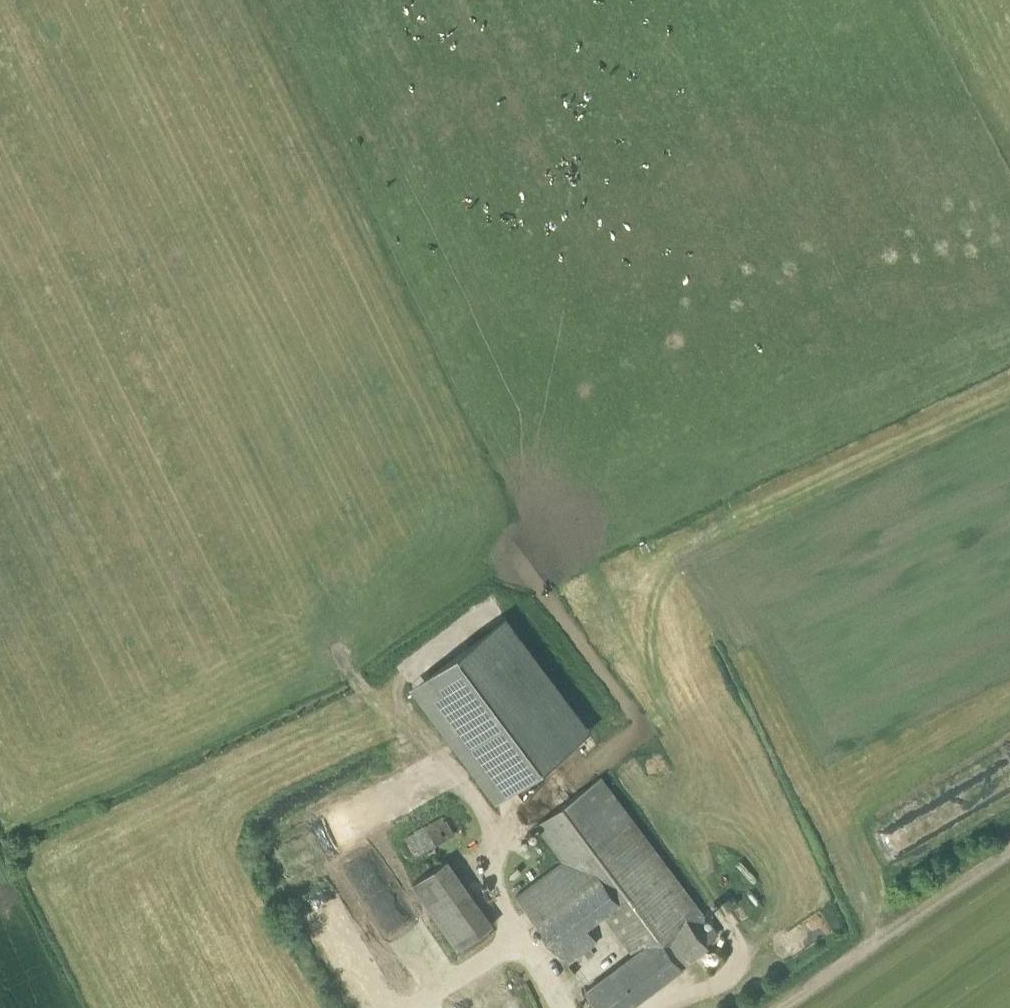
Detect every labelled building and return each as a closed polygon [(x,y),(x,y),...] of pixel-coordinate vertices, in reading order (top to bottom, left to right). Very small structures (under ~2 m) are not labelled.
[(508,806),(594,737),(509,625),(422,687),(508,806)] [(602,775),(537,825),(563,860),(516,896),(575,974),(577,972),(569,963),(597,942),(587,927),(605,914),(634,954),(586,989),(599,1007),(628,1007),(683,966),(709,947),(706,943),(720,933),(602,775)] [(445,817),(402,831),(409,853),(452,839),(445,817)] [(494,924),(448,860),(413,884),(459,949),(494,924)]
